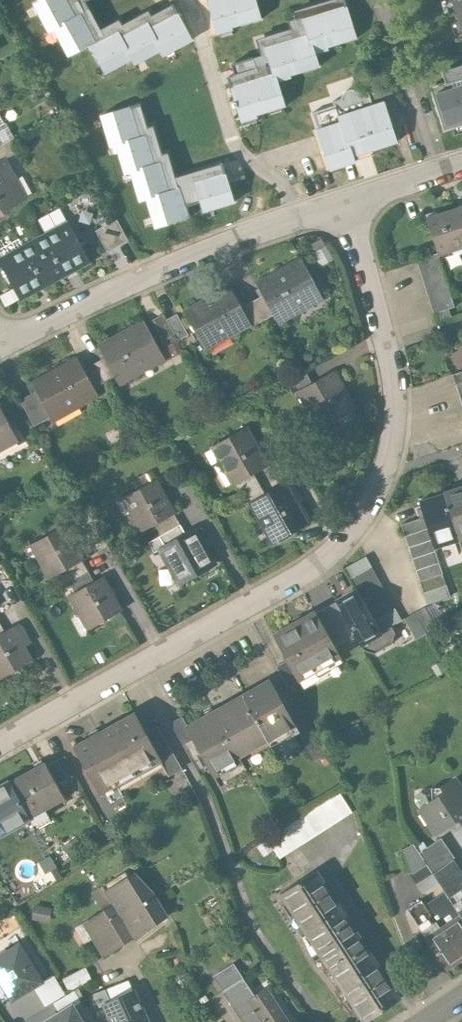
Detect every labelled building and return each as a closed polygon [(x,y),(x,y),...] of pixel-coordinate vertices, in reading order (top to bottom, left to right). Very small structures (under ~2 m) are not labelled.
[(39,4),(33,7),(47,34),(53,31),(67,58),(90,45),(106,75),(132,61),(135,66),(162,52),(165,56),(192,42),(172,6),(151,18),(148,12),(121,27),(118,22),(100,32),(84,3),(89,0),(36,0),(39,4)] [(255,0),(209,0),(218,35),(233,30),(232,27),(261,19),(255,0)] [(231,85),(274,71),(267,49),(309,36),(304,20),(345,7),(343,0),(334,0),(295,12),(297,20),(289,22),(292,30),(258,41),(263,56),(254,59),(258,69),(236,76),(229,79),(231,85)] [(461,47),(461,46),(461,0),(448,0),(461,47)] [(304,20),(309,36),(315,55),(328,51),(327,47),(355,38),(345,7),(304,20)] [(319,66),(315,55),(309,36),(267,49),(274,71),(278,83),(290,79),(289,76),(319,66)] [(232,66),(236,76),(258,69),(254,59),(232,66)] [(285,107),(278,83),(274,71),(231,85),(243,124),(256,120),(255,116),(285,107)] [(425,87),(440,132),(461,125),(461,74),(425,87)] [(383,104),(382,101),(339,115),(341,123),(318,131),(330,168),(354,161),(352,154),(395,141),(391,128),(383,104)] [(391,128),(402,125),(395,101),(383,104),(391,128)] [(234,205),(223,166),(176,180),(169,155),(162,157),(154,128),(148,129),(141,107),(102,119),(111,148),(117,146),(126,174),(132,172),(141,201),(148,199),(156,229),(188,220),(184,208),(202,203),(205,213),(234,205)] [(1,144),(0,144),(0,162),(6,158),(18,152),(11,138),(1,144)] [(6,158),(0,162),(0,213),(27,198),(6,158)] [(426,219),(438,252),(438,254),(461,246),(461,230),(455,209),(426,219)] [(117,219),(96,230),(108,251),(128,240),(117,219)] [(68,222),(34,240),(56,280),(90,261),(68,222)] [(34,240),(0,259),(22,298),(56,280),(34,240)] [(326,246),(312,254),(319,266),(333,258),(326,246)] [(455,306),(438,254),(438,252),(416,259),(434,313),(455,306)] [(322,298),(299,257),(255,282),(262,295),(273,314),(278,323),(322,298)] [(229,284),(183,310),(205,349),(251,323),(242,306),(229,284)] [(262,295),(242,306),(251,323),(253,326),(273,314),(262,295)] [(164,340),(175,335),(167,319),(163,313),(153,318),(164,340)] [(177,313),(167,319),(175,335),(178,339),(188,334),(177,313)] [(143,320),(98,345),(104,357),(115,375),(120,384),(165,359),(143,320)] [(183,351),(178,341),(167,346),(172,356),(183,351)] [(51,414),(53,418),(98,393),(95,387),(84,368),(77,355),(32,380),(37,389),(51,414)] [(95,387),(115,375),(104,357),(84,368),(95,387)] [(452,375),(461,403),(461,371),(452,375)] [(356,410),(336,374),(300,394),(321,430),(356,410)] [(34,424),(51,414),(37,389),(19,399),(34,424)] [(0,409),(0,448),(16,439),(0,409)] [(248,427),(213,446),(233,483),(235,482),(254,472),(268,464),(248,427)] [(247,505),(251,503),(266,495),(254,472),(235,482),(242,494),(247,505)] [(157,481),(124,499),(141,531),(155,524),(175,513),(157,481)] [(309,521),(289,483),(266,495),(251,503),(272,541),(309,521)] [(445,493),(459,537),(461,535),(461,485),(444,491),(445,493)] [(445,493),(420,501),(425,517),(434,545),(459,537),(445,493)] [(235,512),(247,505),(242,494),(230,501),(235,512)] [(187,536),(175,513),(155,524),(167,546),(187,536)] [(450,596),(434,545),(425,517),(402,525),(427,604),(450,596)] [(65,528),(32,546),(49,578),(63,571),(83,560),(65,528)] [(167,546),(163,549),(181,583),(215,565),(196,531),(187,536),(167,546)] [(95,583),(83,560),(63,571),(76,593),(95,583)] [(350,579),(356,591),(378,632),(400,621),(372,567),(350,579)] [(76,593),(71,596),(89,630),(123,612),(104,578),(95,583),(76,593)] [(356,591),(336,601),(360,646),(380,635),(378,632),(356,591)] [(425,608),(405,620),(417,640),(437,629),(425,608)] [(313,613),(272,635),(286,661),(297,680),(337,658),(313,613)] [(33,660),(26,646),(32,643),(24,629),(18,626),(5,633),(0,636),(0,678),(33,660)] [(460,655),(454,644),(443,650),(448,660),(460,655)] [(287,685),(297,680),(286,661),(277,666),(287,685)] [(271,681),(243,696),(267,739),(271,746),(298,730),(271,681)] [(239,755),(267,739),(243,696),(215,712),(239,755)] [(242,760),(239,755),(215,712),(187,728),(193,739),(214,776),(242,760)] [(134,714),(104,731),(131,780),(161,763),(145,733),(134,714)] [(171,723),(183,745),(193,739),(187,728),(181,718),(171,723)] [(158,726),(145,733),(161,763),(170,777),(182,770),(158,726)] [(300,737),(314,761),(326,754),(312,730),(300,737)] [(101,797),(131,780),(104,731),(74,749),(101,797)] [(57,759),(46,765),(56,784),(67,778),(57,759)] [(44,762),(9,782),(29,817),(64,798),(56,784),(46,765),(44,762)] [(420,810),(436,834),(461,817),(461,819),(461,783),(458,777),(443,787),(447,792),(420,810)] [(29,817),(9,782),(0,787),(0,834),(29,817)] [(267,838),(280,858),(352,813),(339,793),(267,838)] [(421,853),(428,865),(434,874),(455,859),(457,857),(443,838),(421,853)] [(402,850),(414,873),(428,865),(421,853),(414,844),(402,850)] [(455,859),(434,874),(440,881),(446,891),(450,897),(461,890),(461,870),(455,859)] [(418,884),(434,874),(428,865),(414,873),(412,875),(418,884)] [(282,892),(323,956),(359,933),(318,870),(282,892)] [(107,891),(115,905),(134,937),(169,917),(154,892),(136,874),(107,891)] [(424,892),(440,881),(434,874),(418,884),(424,892)] [(426,904),(442,927),(461,914),(460,912),(450,897),(446,891),(426,904)] [(104,955),(134,937),(115,905),(85,923),(104,955)] [(51,909),(37,906),(34,919),(49,921),(51,909)] [(461,959),(461,915),(461,914),(442,927),(426,938),(432,947),(444,964),(447,969),(461,959)] [(399,997),(359,933),(323,956),(364,1019),(399,997)] [(19,944),(0,956),(0,979),(12,999),(33,986),(42,981),(19,944)] [(434,971),(444,964),(432,947),(422,953),(434,971)] [(252,997),(256,994),(235,963),(217,976),(248,1021),(268,1021),(252,997)] [(90,979),(85,968),(63,979),(68,990),(90,979)] [(42,981),(33,986),(45,1006),(65,994),(53,975),(42,981)] [(100,1007),(105,1004),(133,991),(128,980),(94,993),(100,1007)] [(256,994),(252,997),(268,1021),(289,1021),(291,1020),(268,986),(256,994)] [(61,1014),(72,1007),(80,1002),(74,991),(54,1003),(61,1014)] [(113,1021),(127,1021),(144,1014),(133,991),(105,1004),(113,1021)] [(72,1007),(61,1014),(48,1021),(81,1021),(72,1007)] [(144,1014),(127,1021),(148,1021),(144,1014)]
